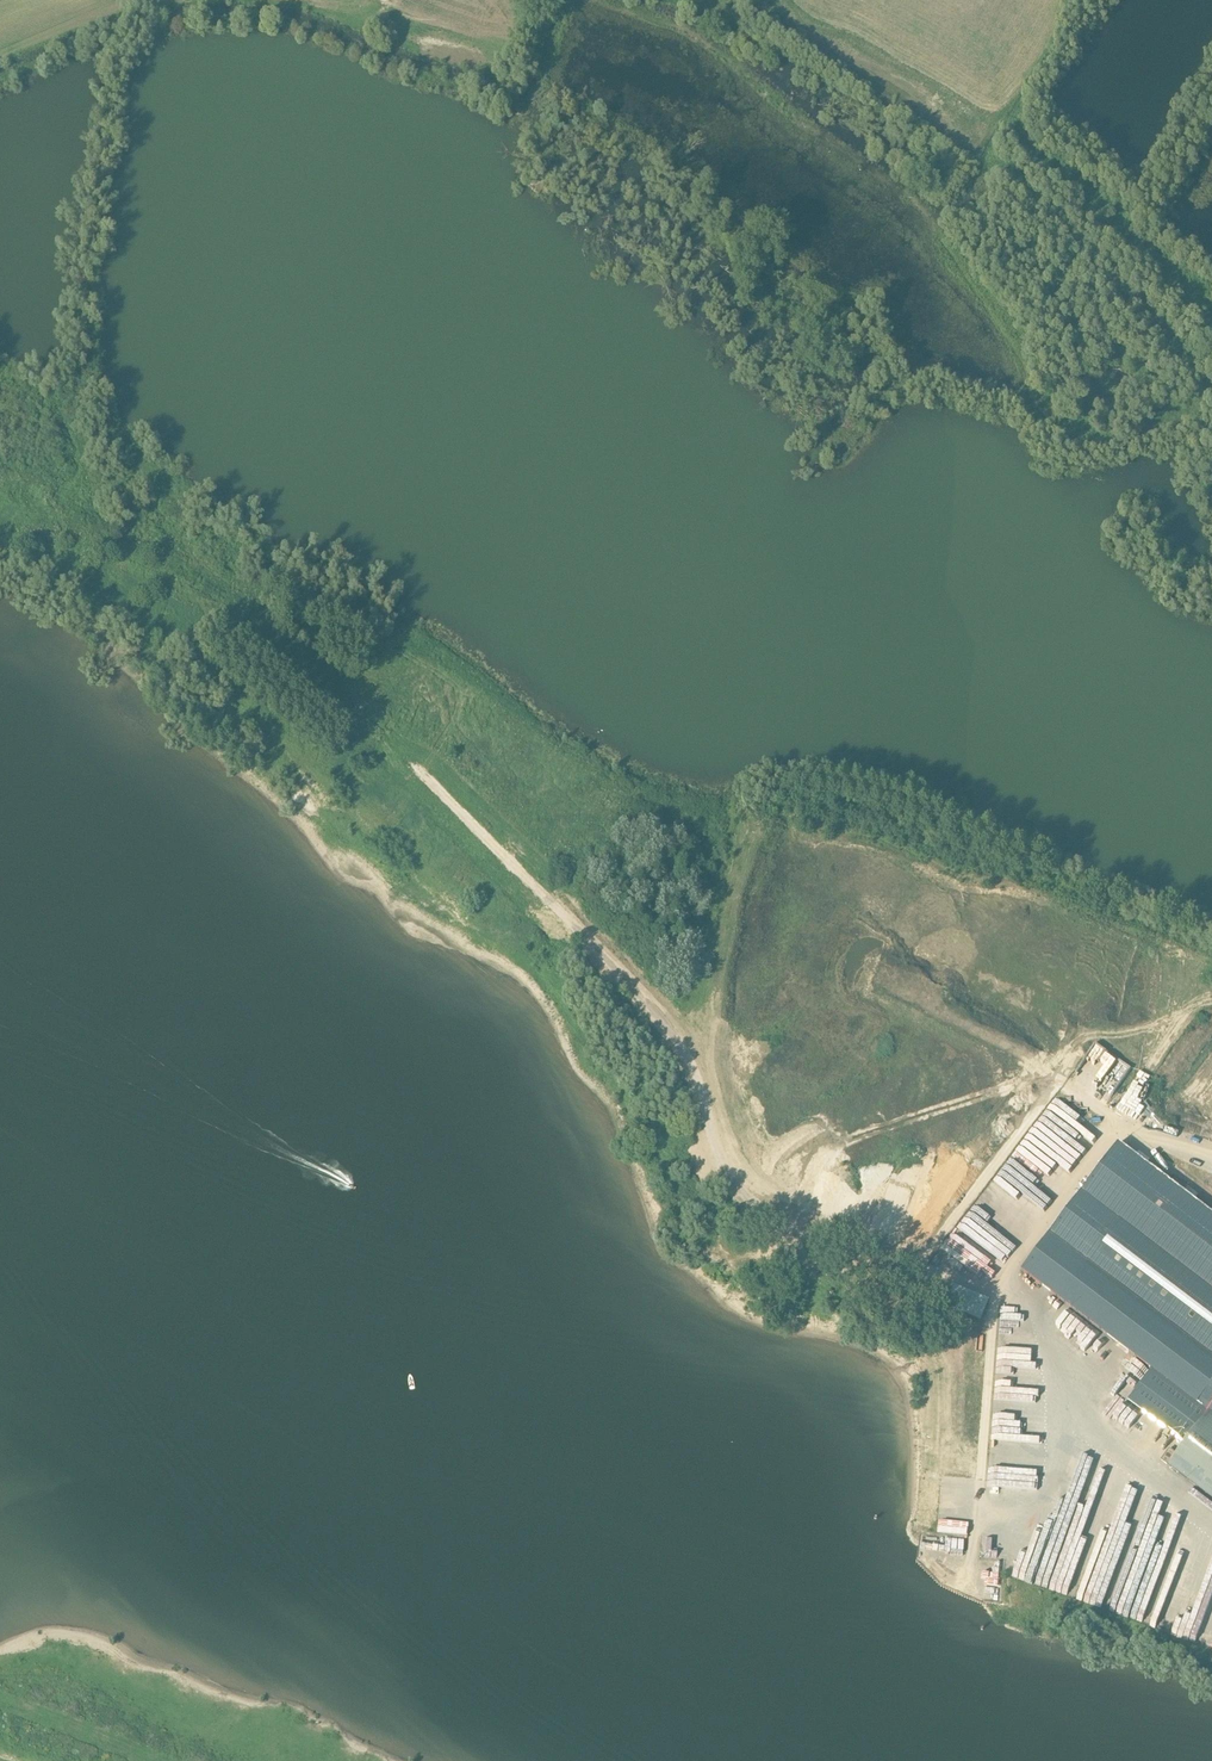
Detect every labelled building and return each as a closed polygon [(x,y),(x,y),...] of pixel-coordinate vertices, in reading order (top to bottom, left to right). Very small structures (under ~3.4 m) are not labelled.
[(1088,1132),(1094,1124),(1056,1097),(1043,1116),(1089,1150),(1097,1139),(1088,1132)] [(1022,1271),(1152,1369),(1128,1400),(1186,1444),(1178,1454),(1170,1448),(1161,1460),(1169,1466),(1211,1499),(1211,1215),(1118,1144),(1022,1271)] [(1035,1195),(1040,1188),(1004,1163),(978,1199),(997,1212),(988,1224),(1019,1246),(1048,1205),(1035,1195)] [(943,1305),(980,1320),(988,1300),(951,1285),(943,1305)] [(1057,1313),(1050,1321),(1076,1341),(1086,1329),(1091,1333),(1096,1328),(1059,1299),(1052,1309),(1057,1313)] [(1012,1354),(1012,1336),(999,1336),(998,1353),(1012,1354)] [(1013,1382),(996,1381),(995,1407),(1043,1411),(1044,1390),(1012,1388),(1013,1382)] [(1013,1577),(1035,1584),(1071,1481),(1064,1479),(1066,1471),(1051,1466),(1013,1577)] [(1106,1514),(1110,1515),(1116,1499),(1099,1492),(1096,1498),(1094,1497),(1088,1511),(1092,1513),(1091,1515),(1104,1520),(1106,1514)] [(1145,1513),(1130,1557),(1137,1559),(1133,1571),(1132,1571),(1130,1576),(1135,1578),(1139,1567),(1145,1569),(1157,1534),(1152,1532),(1157,1518),(1145,1513)] [(1056,1591),(1058,1578),(1052,1577),(1050,1590),(1056,1591)]
